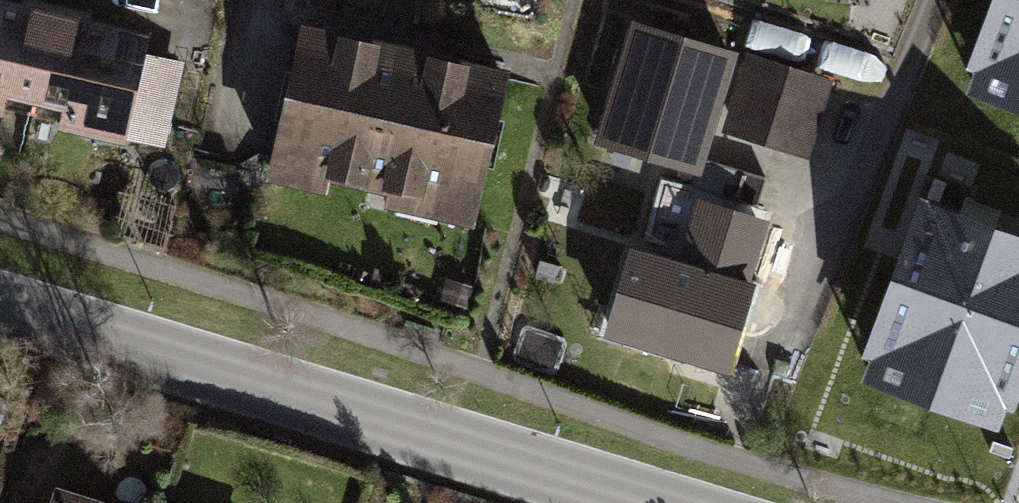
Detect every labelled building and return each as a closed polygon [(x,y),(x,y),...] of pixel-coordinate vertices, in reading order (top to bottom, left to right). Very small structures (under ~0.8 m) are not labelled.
[(27,118),(52,9),(11,0),(0,0),(0,112),(27,118)] [(967,67),(975,70),(967,92),(1018,111),(1018,0),(992,0),(967,67)] [(146,30),(52,9),(27,118),(121,140),(121,136),(141,53),(146,30)] [(505,65),(293,17),(258,173),(469,221),(505,65)] [(738,50),(628,17),(591,142),(701,174),(738,50)] [(183,63),(141,53),(121,136),(164,145),(183,63)] [(832,80),(747,55),(724,133),(808,158),(832,80)] [(920,197),(862,356),(869,359),(861,382),(998,431),(1006,408),(1014,411),(1018,398),(1018,233),(920,197)] [(767,225),(697,204),(680,260),(630,245),(602,337),(728,375),(756,284),(749,282),(767,225)] [(472,287),(446,280),(440,300),(467,307),(472,287)] [(45,479),(37,502),(123,502),(45,479)]
